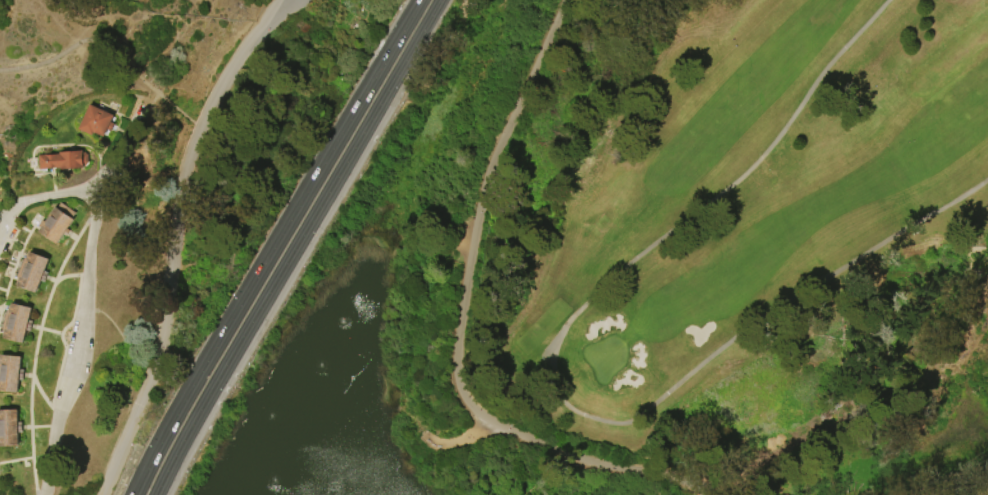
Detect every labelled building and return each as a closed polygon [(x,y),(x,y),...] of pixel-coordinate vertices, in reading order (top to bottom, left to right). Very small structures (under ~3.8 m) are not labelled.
[(91,106),(115,117),(106,137),(96,133),(94,136),(81,130),(91,106)] [(85,152),(86,169),(72,170),(70,172),(65,173),(64,170),(63,170),(63,169),(41,170),(41,157),(47,157),(47,156),(62,155),(62,153),(85,152)] [(57,208),(59,209),(62,204),(77,214),(74,219),(75,220),(69,230),(72,232),(68,238),(65,236),(59,245),(40,233),(43,229),(40,228),(44,222),(47,223),(57,208)] [(31,253),(51,260),(46,273),(50,275),(46,284),(42,282),(37,294),(18,286),(31,253)] [(13,304),(33,308),(30,321),(34,322),(32,333),(27,332),(25,343),(6,339),(13,304)] [(3,356),(23,357),(21,371),(26,371),(25,383),(21,383),(20,394),(0,392),(3,356)] [(20,447),(0,448),(0,412),(19,411),(19,424),(23,424),(23,434),(20,434),(20,447)]
